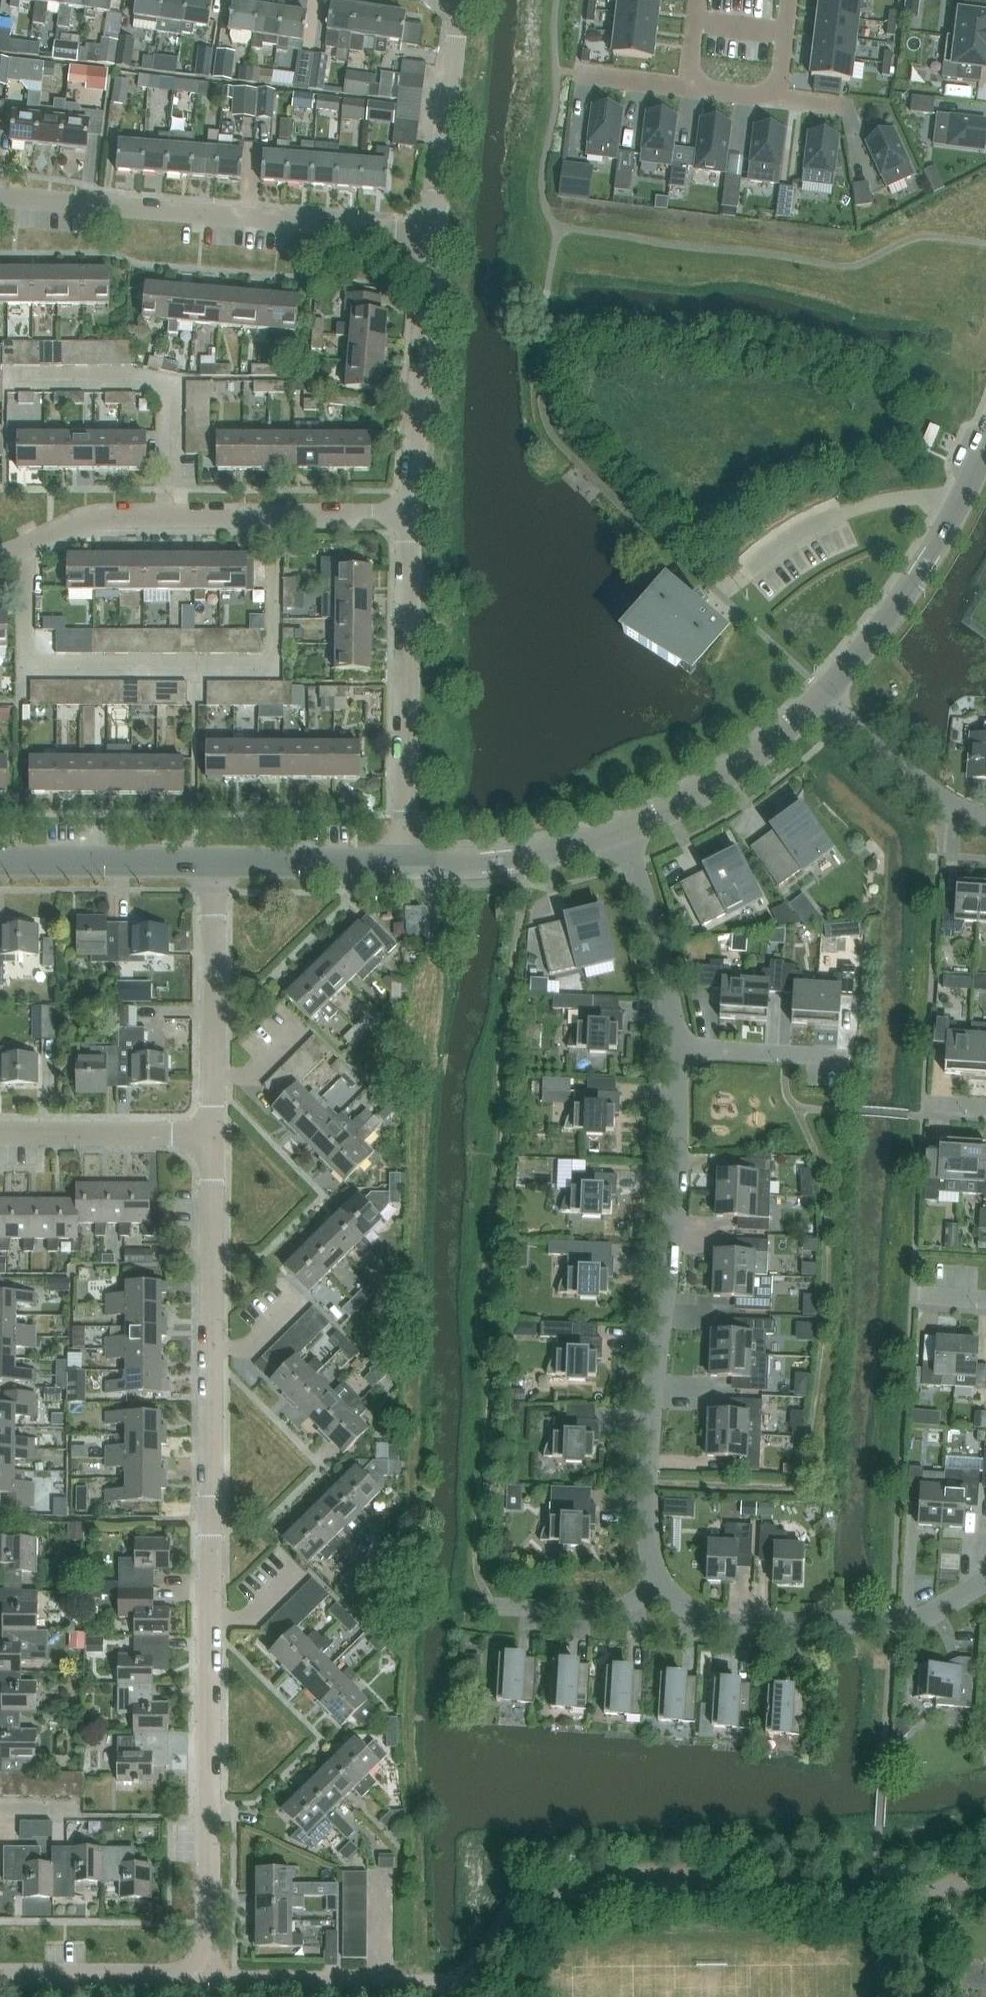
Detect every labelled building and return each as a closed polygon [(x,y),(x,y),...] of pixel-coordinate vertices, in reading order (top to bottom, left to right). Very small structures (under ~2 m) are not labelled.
[(61,5),(62,0),(38,0),(37,2),(34,23),(47,25),(50,4),(61,5)] [(87,0),(62,0),(61,5),(58,26),(71,28),(73,7),(85,9),(87,0)] [(85,9),(84,19),(95,20),(97,11),(110,12),(112,0),(87,0),(85,9)] [(161,21),(164,0),(137,0),(134,17),(161,21)] [(183,24),(184,24),(187,0),(164,0),(161,21),(183,24)] [(183,24),(182,32),(193,34),(194,25),(209,27),(213,0),(187,0),(184,24),(183,24)] [(597,0),(589,0),(588,10),(596,11),(597,0)] [(618,13),(657,18),(659,0),(620,0),(618,13)] [(819,15),(858,20),(860,0),(821,0),(819,15)] [(904,14),(918,15),(920,0),(906,0),(904,14)] [(947,36),(947,37),(985,42),(985,0),(965,0),(964,12),(955,11),(952,37),(947,36)] [(252,35),(254,35),(258,7),(233,3),(229,31),(232,32),(231,37),(233,43),(248,45),(252,40),(252,35)] [(327,32),(328,32),(325,48),(337,49),(340,33),(351,35),(352,35),(357,7),(331,3),(327,32)] [(279,38),(283,10),(258,7),(254,35),(253,49),(262,50),(262,45),(278,47),(279,38)] [(364,37),(377,39),(381,11),(357,7),(352,35),(351,35),(349,51),(362,53),(364,37)] [(283,10),(279,38),(278,47),(277,51),(288,52),(290,40),(304,42),(308,13),(283,10)] [(596,11),(588,10),(586,22),(594,23),(596,11)] [(377,39),(374,53),(386,55),(388,41),(401,43),(401,45),(418,48),(421,27),(405,25),(406,15),(381,11),(377,39)] [(896,24),(898,12),(890,12),(888,23),(896,24)] [(616,33),(654,38),(657,18),(618,13),(616,33)] [(816,36),(855,41),(858,20),(819,15),(816,36)] [(896,24),(888,23),(887,35),(895,36),(896,24)] [(28,57),(28,55),(30,43),(10,41),(12,31),(0,29),(0,52),(28,57)] [(616,33),(613,55),(652,59),(654,38),(616,33)] [(814,55),(853,60),(855,41),(816,36),(814,55)] [(120,37),(115,65),(130,68),(135,39),(120,37)] [(956,79),(980,82),(981,68),(985,68),(985,42),(947,37),(944,63),(957,65),(956,79)] [(112,65),(116,40),(101,38),(101,46),(98,63),(112,65)] [(38,56),(40,43),(30,42),(30,43),(28,55),(38,56)] [(77,62),(79,46),(55,44),(53,59),(77,62)] [(80,49),(78,61),(88,62),(98,63),(101,46),(86,44),(85,49),(80,49)] [(208,78),(212,49),(198,47),(195,76),(208,78)] [(228,80),(232,52),(218,50),(215,78),(228,80)] [(591,51),(583,50),(581,62),(589,63),(591,51)] [(891,65),(893,53),(885,52),(883,64),(891,65)] [(155,54),(153,70),(164,71),(166,56),(155,54)] [(309,90),(311,77),(309,77),(312,55),(300,54),(297,75),(299,75),(297,88),(309,90)] [(311,72),(311,77),(309,90),(318,91),(323,92),(328,55),(314,54),(311,72)] [(846,80),(850,81),(853,60),(814,55),(812,76),(816,77),(814,91),(840,94),(842,80),(846,80)] [(152,69),(154,59),(143,57),(142,68),(152,69)] [(8,59),(0,58),(0,85),(5,86),(6,80),(8,59)] [(8,59),(6,80),(20,82),(20,74),(42,77),(42,76),(43,76),(44,63),(8,59)] [(400,61),(399,73),(424,76),(425,64),(400,61)] [(54,64),(44,63),(43,76),(53,77),(54,64)] [(883,64),(882,76),(890,76),(891,65),(883,64)] [(86,85),(106,87),(108,70),(87,67),(86,85)] [(259,70),(249,69),(248,82),(257,83),(259,70)] [(358,95),(369,97),(371,75),(346,72),(344,94),(358,95)] [(376,75),(371,75),(369,97),(390,99),(397,99),(398,86),(399,75),(382,73),(380,85),(375,84),(376,75)] [(424,76),(399,73),(399,75),(398,86),(423,89),(424,76)] [(138,88),(148,89),(149,76),(139,75),(138,88)] [(158,77),(149,76),(148,89),(157,90),(158,77)] [(125,104),(128,80),(115,79),(113,103),(125,104)] [(197,94),(198,82),(175,79),(173,91),(197,94)] [(208,83),(198,82),(197,94),(207,95),(208,83)] [(423,89),(398,86),(397,99),(422,101),(423,89)] [(232,100),(233,87),(224,87),(223,99),(232,100)] [(257,89),(233,87),(232,100),(231,117),(255,118),(257,89)] [(276,91),(258,90),(255,118),(274,120),(276,91)] [(11,141),(36,144),(39,116),(41,93),(30,92),(28,115),(13,113),(11,141)] [(294,94),(293,108),(312,110),(314,96),(294,93),(294,94)] [(339,111),(341,99),(319,96),(317,108),(339,111)] [(934,99),(924,98),(913,97),(911,112),(933,114),(934,99)] [(367,101),(343,98),(340,118),(364,121),(367,101)] [(52,117),(39,116),(36,144),(62,146),(65,119),(64,119),(65,103),(65,100),(54,99),(52,117)] [(376,122),(378,101),(368,100),(366,120),(376,122)] [(64,119),(65,119),(62,146),(86,149),(89,120),(88,120),(89,110),(80,109),(79,105),(68,104),(65,103),(64,119)] [(396,105),(394,118),(419,121),(420,108),(396,105)] [(586,156),(617,160),(623,110),(593,106),(586,156)] [(671,166),(677,117),(647,113),(640,163),(671,166)] [(937,115),(933,146),(983,152),(985,128),(985,121),(937,115)] [(394,118),(393,131),(417,134),(419,121),(394,118)] [(694,169),(725,173),(731,123),(701,120),(694,169)] [(785,130),(755,126),(748,181),(778,185),(785,130)] [(914,176),(895,130),(868,143),(886,189),(914,176)] [(207,149),(194,148),(192,175),(217,177),(219,150),(217,150),(219,132),(208,131),(207,149)] [(417,134),(393,131),(392,144),(416,146),(417,134)] [(170,134),(167,173),(192,175),(194,148),(195,134),(170,132),(170,134)] [(144,145),(142,172),(167,173),(170,134),(159,133),(158,146),(144,145)] [(830,186),(836,137),(806,133),(800,182),(830,186)] [(219,150),(217,177),(241,179),(244,142),(233,141),(233,151),(219,150)] [(286,183),(289,146),(289,142),(277,141),(276,155),(264,154),(262,181),(286,183)] [(118,170),(142,172),(144,145),(120,143),(118,170)] [(311,184),(313,157),(314,144),(300,143),(300,147),(289,146),(286,183),(311,184)] [(336,186),(338,158),(339,146),(314,144),(313,157),(311,184),(336,186)] [(375,160),(362,159),(361,188),(386,189),(389,147),(376,146),(375,160)] [(634,154),(619,152),(614,189),(629,191),(634,154)] [(361,188),(362,159),(338,158),(336,186),(361,188)] [(589,199),(593,168),(563,164),(559,196),(589,199)] [(672,164),(670,186),(685,188),(688,166),(672,164)] [(722,206),(737,208),(741,178),(726,176),(722,206)] [(942,180),(930,185),(934,193),(945,188),(942,180)] [(868,183),(853,185),(856,207),(871,204),(868,183)] [(795,188),(780,186),(776,216),(791,218),(795,188)] [(56,269),(31,270),(31,304),(56,304),(56,269)] [(83,304),(82,269),(56,269),(56,304),(83,304)] [(108,269),(82,269),(83,304),(108,304),(108,269)] [(31,270),(6,270),(6,304),(31,304),(31,270)] [(144,319),(171,321),(173,287),(148,285),(144,319)] [(198,289),(173,287),(171,321),(195,324),(198,289)] [(195,324),(220,326),(223,291),(198,289),(195,324)] [(220,326),(245,328),(248,294),(223,291),(220,326)] [(351,337),(385,340),(388,313),(381,313),(382,296),(346,293),(344,312),(353,313),(352,324),(337,323),(336,336),(351,337)] [(245,328),(270,330),(274,296),(248,294),(245,328)] [(298,298),(274,296),(270,330),(295,333),(298,298)] [(312,333),(323,334),(324,320),(313,319),(312,333)] [(323,334),(312,333),(311,349),(322,349),(323,334)] [(385,340),(351,337),(349,360),(383,363),(385,340)] [(2,342),(2,348),(2,366),(14,366),(14,342),(2,342)] [(38,354),(38,342),(26,342),(26,354),(38,354)] [(38,342),(38,366),(50,366),(50,342),(38,342)] [(86,354),(86,342),(74,342),(74,354),(86,354)] [(86,366),(99,365),(98,342),(86,342),(86,354),(86,366)] [(110,365),(122,365),(122,342),(110,342),(110,365)] [(135,342),(122,342),(122,365),(135,365),(135,348),(135,342)] [(38,366),(38,354),(26,354),(26,366),(38,366)] [(74,354),(74,366),(86,366),(86,354),(74,354)] [(164,360),(150,357),(147,367),(162,370),(164,360)] [(200,376),(214,376),(214,366),(215,357),(200,357),(200,376)] [(178,364),(164,360),(162,370),(176,373),(178,364)] [(383,363),(349,360),(346,387),(381,390),(383,363)] [(214,366),(214,376),(229,376),(229,366),(214,366)] [(252,366),(252,376),(266,376),(266,366),(252,366)] [(266,366),(266,376),(281,376),(281,366),(266,366)] [(319,385),(320,370),(309,369),(308,384),(319,385)] [(185,394),(210,395),(214,395),(214,383),(185,383),(185,394)] [(268,393),(268,383),(253,383),(253,393),(268,393)] [(283,383),(268,383),(268,393),(283,393),(283,383)] [(105,394),(105,404),(120,404),(120,393),(105,394)] [(136,393),(120,393),(120,404),(121,404),(121,411),(134,411),(134,404),(136,404),(136,393)] [(17,394),(17,405),(33,405),(33,394),(17,394)] [(54,405),(69,405),(69,394),(53,394),(54,405)] [(69,394),(69,405),(85,405),(85,394),(69,394)] [(210,407),(210,395),(185,394),(185,406),(210,407)] [(330,405),(345,406),(346,396),(331,395),(330,405)] [(361,397),(346,396),(345,406),(360,407),(361,397)] [(319,410),(319,400),(303,400),(304,411),(319,410)] [(185,419),(209,419),(210,407),(185,406),(185,419)] [(209,419),(185,419),(185,430),(209,431),(209,419)] [(930,425),(922,443),(932,447),(940,429),(930,425)] [(209,431),(185,430),(184,442),(209,443),(209,431)] [(19,471),(44,470),(44,435),(18,435),(19,471)] [(70,470),(69,435),(44,435),(44,470),(70,470)] [(95,470),(94,435),(69,435),(70,470),(95,470)] [(94,435),(95,470),(120,470),(119,435),(94,435)] [(119,435),(120,470),(146,470),(146,435),(119,435)] [(243,470),(243,435),(219,435),(219,470),(243,470)] [(243,470),(269,470),(269,435),(243,435),(243,470)] [(269,470),(293,470),(294,435),(269,435),(269,470)] [(293,470),(319,470),(319,435),(294,435),(293,470)] [(345,435),(319,435),(319,470),(346,470),(345,435)] [(370,435),(345,435),(346,470),(370,470),(370,435)] [(209,443),(184,442),(184,454),(209,455),(209,443)] [(95,592),(95,556),(69,556),(69,592),(95,592)] [(95,556),(95,592),(119,592),(119,556),(95,556)] [(119,556),(119,592),(145,592),(145,556),(119,556)] [(170,592),(170,556),(145,556),(145,592),(170,592)] [(196,592),(195,556),(170,556),(170,592),(195,592),(196,592)] [(196,592),(195,592),(195,600),(205,600),(205,592),(221,592),(220,556),(195,556),(196,592)] [(220,556),(221,592),(247,592),(247,556),(220,556)] [(321,595),(337,595),(372,595),(373,570),(338,569),(338,559),(321,559),(321,595)] [(282,594),(294,594),(294,579),(282,579),(282,594)] [(677,663),(687,672),(698,659),(722,632),(702,615),(709,609),(699,596),(695,600),(689,604),(668,585),(664,589),(625,633),(675,665),(677,663)] [(294,594),(282,594),(282,609),(294,609),(294,594)] [(372,621),(372,595),(337,595),(321,595),(320,619),(336,620),(372,621)] [(372,621),(336,620),(336,646),(372,646),(372,621)] [(282,644),(293,645),(293,630),(282,629),(282,644)] [(68,654),(68,642),(68,630),(56,630),(56,654),(68,654)] [(68,642),(80,642),(80,630),(68,630),(68,642)] [(116,654),(116,642),(116,630),(104,630),(104,654),(116,654)] [(116,642),(128,642),(128,630),(116,630),(116,642)] [(164,630),(152,630),(152,654),(164,654),(164,642),(164,630)] [(164,642),(176,642),(176,630),(164,630),(164,642)] [(212,654),(212,642),(212,630),(200,630),(200,654),(212,654)] [(212,642),(224,642),(224,630),(212,630),(212,642)] [(236,630),(236,642),(236,654),(248,654),(248,630),(236,630)] [(260,630),(248,630),(248,654),(260,654),(260,630)] [(80,642),(68,642),(68,654),(80,654),(80,642)] [(128,642),(116,642),(116,654),(128,654),(128,642)] [(176,654),(176,642),(164,642),(164,654),(176,654)] [(224,642),(212,642),(212,654),(224,654),(224,642)] [(293,645),(282,644),(282,659),(293,659),(293,645)] [(372,646),(336,646),(336,670),(371,671),(372,646)] [(41,706),(41,682),(28,682),(28,706),(41,706)] [(52,706),(52,694),(52,682),(41,682),(41,706),(52,706)] [(52,682),(52,694),(65,694),(65,682),(52,682)] [(65,682),(65,694),(65,706),(77,706),(77,682),(65,682)] [(100,682),(100,694),(113,694),(113,682),(100,682)] [(113,682),(113,694),(113,706),(125,706),(125,682),(113,682)] [(148,682),(148,694),(161,694),(161,682),(148,682)] [(185,682),(172,682),(172,706),(185,706),(185,682)] [(206,706),(219,706),(219,682),(206,682),(206,706)] [(230,682),(230,694),(243,694),(243,682),(230,682)] [(243,682),(243,694),(243,706),(255,706),(255,682),(243,682)] [(278,683),(278,694),(291,694),(291,686),(291,683),(278,683)] [(291,697),(304,697),(304,688),(304,686),(291,686),(291,694),(291,697)] [(333,699),(333,688),(318,688),(318,699),(333,699)] [(333,699),(348,699),(348,688),(333,688),(333,699)] [(65,706),(65,694),(52,694),(52,706),(65,706)] [(113,694),(100,694),(100,706),(113,706),(113,694)] [(161,694),(148,694),(148,706),(161,706),(161,694)] [(243,706),(243,694),(230,694),(230,706),(243,706)] [(291,694),(278,694),(278,706),(291,706),(291,697),(291,694)] [(10,719),(12,716),(13,716),(13,707),(12,707),(1,706),(0,715),(4,719),(10,719)] [(284,706),(278,706),(271,706),(271,718),(284,718),(284,706)] [(970,734),(967,773),(972,778),(985,779),(985,723),(984,723),(983,735),(970,734)] [(234,779),(234,744),(207,744),(207,779),(234,779)] [(259,779),(259,744),(234,744),(234,779),(259,779)] [(284,779),(285,744),(259,744),(259,779),(284,779)] [(310,779),(310,744),(285,744),(284,779),(310,779)] [(335,779),(335,744),(310,744),(310,779),(335,779)] [(335,744),(335,779),(360,779),(360,744),(335,744)] [(57,792),(56,757),(31,757),(31,792),(57,792)] [(82,792),(82,758),(56,757),(57,792),(82,792)] [(82,758),(82,792),(107,793),(108,758),(82,758)] [(133,793),(133,758),(108,758),(107,793),(133,793)] [(157,793),(158,758),(133,758),(133,793),(157,793)] [(158,758),(157,793),(183,793),(183,758),(158,758)] [(836,853),(795,799),(794,799),(795,801),(785,817),(784,818),(790,825),(782,831),(778,827),(750,847),(779,886),(802,869),(803,869),(831,849),(835,854),(836,853)] [(680,883),(702,926),(728,913),(728,914),(759,898),(762,904),(763,903),(732,843),(731,843),(732,845),(719,859),(718,860),(722,868),(714,873),(711,868),(680,883)] [(964,921),(978,922),(980,883),(957,881),(955,911),(942,910),(941,937),(943,937),(950,938),(953,938),(954,933),(961,933),(964,921)] [(980,883),(978,922),(985,923),(985,883),(980,883)] [(613,966),(614,966),(599,900),(597,900),(598,902),(582,913),(581,913),(583,922),(574,925),(572,919),(538,927),(549,974),(578,967),(578,968),(612,960),(613,966)] [(410,908),(405,907),(408,934),(410,937),(413,939),(417,939),(420,936),(423,908),(414,908),(410,908)] [(802,921),(804,925),(823,922),(824,922),(816,910),(802,921)] [(357,923),(339,942),(370,974),(377,966),(371,960),(382,949),(387,954),(396,945),(366,915),(357,924),(357,923)] [(89,963),(117,963),(117,923),(105,923),(105,918),(76,918),(76,955),(89,955),(89,963)] [(2,986),(3,962),(13,962),(13,954),(36,954),(37,926),(1,926),(1,923),(0,923),(0,986),(2,986)] [(117,923),(117,963),(133,963),(144,963),(144,956),(166,956),(166,927),(129,927),(129,923),(117,923)] [(825,925),(826,939),(846,938),(845,924),(825,925)] [(733,935),(731,952),(746,953),(748,937),(733,935)] [(339,942),(321,960),(346,984),(355,974),(362,981),(370,974),(339,942)] [(321,960),(303,977),(328,1001),(346,984),(321,960)] [(781,993),(783,965),(783,961),(770,960),(770,970),(763,969),(759,981),(746,980),(743,1020),(766,1021),(768,992),(781,993)] [(719,1018),(743,1020),(746,980),(732,979),(730,967),(723,967),(724,961),(711,961),(709,988),(721,989),(719,1018)] [(795,966),(783,965),(781,993),(793,993),(791,1023),(815,1024),(817,985),(804,984),(802,972),(795,971),(795,966)] [(831,986),(817,985),(815,1024),(838,1026),(840,996),(853,997),(855,966),(842,965),(841,974),(835,974),(831,986)] [(66,989),(66,973),(58,973),(57,989),(66,989)] [(956,976),(944,976),(943,988),(955,989),(956,976)] [(328,1001),(303,977),(285,995),(310,1020),(320,1010),(329,1019),(338,1011),(328,1001)] [(382,983),(391,993),(401,993),(402,978),(386,977),(382,983)] [(976,977),(975,990),(985,991),(985,977),(976,977)] [(549,979),(531,978),(530,993),(548,994),(549,979)] [(401,993),(391,993),(390,1007),(401,1008),(401,993)] [(578,1010),(577,1029),(574,1033),(572,1037),(570,1042),(570,1046),(567,1046),(567,1047),(589,1048),(589,1052),(606,1053),(606,1049),(617,1049),(617,1032),(623,1032),(623,1031),(622,1031),(623,1011),(592,1010),(593,996),(553,994),(552,1008),(578,1010)] [(55,1007),(32,1007),(32,1038),(55,1038),(55,1007)] [(118,1007),(117,1027),(137,1027),(137,1007),(118,1007)] [(968,1074),(970,1035),(954,1034),(952,1022),(948,1022),(948,1016),(936,1015),(934,1043),(946,1043),(944,1073),(968,1074)] [(364,1017),(352,1028),(360,1036),(372,1025),(364,1017)] [(968,1074),(985,1076),(985,1024),(971,1023),(970,1035),(968,1074)] [(144,1028),(116,1027),(116,1047),(117,1087),(128,1087),(128,1083),(165,1084),(165,1056),(142,1056),(142,1029),(144,1029),(144,1028)] [(360,1036),(352,1028),(342,1038),(351,1046),(360,1036)] [(313,1035),(306,1042),(322,1059),(330,1052),(313,1035)] [(306,1042),(298,1050),(314,1067),(322,1059),(306,1042)] [(35,1083),(35,1055),(13,1055),(13,1047),(0,1047),(0,1083),(35,1083)] [(104,1087),(117,1087),(116,1047),(89,1047),(89,1055),(77,1055),(76,1092),(104,1093),(104,1087)] [(298,1050),(289,1059),(305,1076),(314,1067),(298,1050)] [(296,1085),(297,1084),(305,1076),(289,1059),(280,1068),(296,1085)] [(331,1067),(341,1078),(349,1071),(338,1060),(331,1067)] [(280,1068),(271,1077),(288,1093),(296,1085),(280,1068)] [(349,1071),(341,1078),(351,1088),(358,1081),(349,1071)] [(279,1102),(288,1093),(271,1077),(263,1085),(279,1102)] [(570,1092),(571,1079),(543,1077),(542,1091),(570,1092)] [(291,1128),(320,1099),(311,1090),(307,1094),(297,1084),(296,1085),(288,1093),(279,1102),(272,1109),(291,1128)] [(378,1091),(370,1099),(381,1109),(388,1101),(378,1091)] [(586,1130),(586,1134),(603,1135),(603,1130),(614,1131),(614,1114),(619,1114),(620,1113),(619,1113),(620,1093),(575,1091),(574,1111),(571,1115),(569,1119),(567,1124),(566,1128),(564,1127),(564,1129),(586,1130)] [(320,1099),(291,1128),(309,1146),(333,1122),(323,1111),(327,1106),(320,1099)] [(391,1103),(379,1115),(385,1121),(397,1110),(391,1103)] [(341,1113),(333,1122),(309,1146),(326,1163),(366,1124),(374,1117),(367,1109),(352,1124),(341,1113)] [(366,1124),(326,1163),(345,1181),(375,1151),(365,1141),(375,1131),(374,1130),(381,1123),(374,1117),(366,1124)] [(937,1192),(960,1193),(964,1142),(940,1141),(939,1162),(926,1161),(924,1200),(937,1201),(937,1192)] [(985,1200),(985,1173),(985,1162),(985,1143),(964,1142),(960,1193),(984,1195),(983,1200),(985,1200)] [(715,1194),(717,1194),(770,1196),(771,1160),(746,1159),(745,1172),(718,1171),(717,1193),(715,1193),(715,1194)] [(337,1213),(363,1238),(381,1220),(377,1216),(390,1204),(400,1204),(401,1174),(389,1173),(389,1193),(371,1193),(362,1201),(356,1195),(337,1213)] [(616,1194),(617,1175),(572,1173),(571,1193),(568,1197),(566,1201),(564,1205),(563,1209),(561,1209),(561,1211),(583,1212),(583,1216),(599,1217),(600,1212),(610,1213),(611,1196),(616,1196),(616,1194)] [(105,1223),(99,1222),(99,1182),(74,1182),(74,1196),(74,1223),(76,1222),(93,1222),(93,1236),(101,1236),(105,1223)] [(130,1222),(123,1222),(123,1182),(99,1182),(99,1222),(105,1223),(118,1223),(118,1236),(126,1236),(130,1222)] [(123,1182),(123,1222),(130,1222),(142,1222),(142,1236),(150,1236),(154,1222),(147,1222),(147,1182),(123,1182)] [(814,1182),(801,1182),(801,1197),(816,1197),(814,1182)] [(768,1231),(770,1196),(717,1194),(716,1216),(744,1217),(743,1230),(768,1231)] [(3,1238),(3,1196),(0,1196),(0,1251),(6,1251),(9,1238),(3,1238)] [(33,1238),(28,1238),(28,1196),(3,1196),(3,1238),(9,1238),(22,1238),(22,1251),(30,1251),(33,1238)] [(58,1238),(52,1238),(52,1196),(28,1196),(28,1238),(33,1238),(47,1238),(47,1252),(54,1252),(58,1238)] [(52,1196),(52,1238),(58,1238),(70,1238),(70,1251),(78,1251),(82,1237),(76,1237),(76,1222),(74,1223),(74,1196),(52,1196)] [(816,1210),(815,1198),(804,1198),(804,1210),(816,1210)] [(371,1247),(363,1238),(337,1213),(320,1231),(345,1256),(354,1247),(363,1256),(371,1247)] [(958,1225),(946,1224),(945,1247),(957,1247),(958,1225)] [(345,1256),(320,1231),(302,1248),(327,1274),(345,1256)] [(985,1249),(985,1237),(978,1237),(978,1248),(985,1249)] [(714,1274),(753,1275),(766,1275),(768,1240),(743,1239),(742,1252),(715,1251),(714,1273),(712,1273),(712,1274),(714,1274)] [(568,1255),(568,1275),(565,1278),(561,1287),(560,1291),(558,1291),(558,1293),(580,1294),(580,1298),(596,1299),(596,1294),(607,1295),(608,1278),(613,1278),(613,1277),(614,1257),(589,1256),(590,1243),(548,1241),(548,1255),(568,1255)] [(327,1274),(302,1248),(284,1267),(309,1292),(327,1274)] [(153,1263),(153,1250),(125,1250),(125,1263),(153,1263)] [(102,1264),(115,1264),(114,1264),(115,1255),(102,1255),(102,1264)] [(816,1263),(802,1263),(802,1275),(815,1276),(816,1263)] [(392,1268),(381,1279),(389,1286),(400,1275),(392,1268)] [(772,1276),(766,1275),(753,1275),(714,1274),(713,1296),(741,1297),(740,1310),(770,1311),(772,1276)] [(57,1279),(57,1292),(66,1292),(70,1292),(70,1279),(57,1279)] [(106,1294),(106,1305),(159,1305),(159,1293),(165,1293),(165,1283),(124,1283),(124,1294),(106,1294)] [(359,1307),(369,1296),(362,1288),(352,1299),(359,1307)] [(15,1315),(15,1304),(35,1304),(35,1294),(0,1293),(0,1315),(15,1315)] [(352,1299),(341,1309),(349,1317),(359,1307),(352,1299)] [(159,1305),(106,1305),(106,1315),(124,1315),(124,1327),(165,1328),(165,1318),(159,1318),(159,1305)] [(320,1331),(329,1322),(312,1305),(304,1314),(320,1331)] [(304,1314),(295,1322),(312,1339),(320,1331),(304,1314)] [(34,1338),(34,1327),(15,1327),(15,1315),(0,1315),(0,1337),(34,1338)] [(709,1354),(711,1354),(768,1356),(773,1356),(773,1355),(764,1355),(765,1334),(774,1334),(775,1320),(740,1319),(739,1332),(712,1331),(711,1353),(709,1353),(709,1354)] [(295,1322),(286,1331),(302,1349),(312,1339),(295,1322)] [(541,1322),(540,1337),(557,1338),(556,1357),(553,1361),(551,1365),(550,1369),(549,1373),(546,1373),(546,1374),(569,1375),(568,1380),(585,1380),(585,1376),(596,1376),(597,1359),(602,1359),(602,1358),(601,1358),(602,1338),(578,1337),(579,1324),(541,1322)] [(165,1328),(124,1327),(110,1327),(110,1338),(106,1338),(106,1349),(159,1349),(159,1336),(165,1336),(165,1328)] [(286,1331),(278,1340),(294,1357),(302,1349),(286,1331)] [(341,1350),(348,1342),(337,1331),(329,1339),(341,1350)] [(954,1387),(985,1389),(985,1365),(976,1364),(978,1339),(973,1339),(974,1335),(962,1335),(962,1338),(957,1338),(954,1387)] [(14,1358),(14,1347),(34,1348),(34,1338),(0,1337),(0,1358),(14,1358)] [(923,1361),(921,1385),(954,1387),(957,1338),(936,1337),(935,1362),(923,1361)] [(286,1365),(294,1357),(278,1340),(269,1348),(286,1365)] [(351,1360),(358,1352),(348,1342),(341,1350),(351,1360)] [(269,1348),(261,1356),(278,1373),(286,1365),(269,1348)] [(159,1349),(106,1349),(105,1359),(124,1359),(124,1370),(165,1371),(165,1361),(159,1361),(159,1349)] [(768,1356),(711,1354),(710,1376),(737,1377),(737,1390),(767,1391),(768,1356)] [(313,1357),(304,1367),(294,1357),(286,1365),(278,1373),(270,1381),(289,1401),(314,1376),(313,1375),(322,1366),(313,1357)] [(14,1358),(0,1358),(0,1381),(33,1381),(33,1371),(13,1370),(14,1358)] [(82,1371),(82,1362),(68,1362),(68,1370),(82,1371)] [(377,1363),(369,1371),(380,1382),(387,1374),(377,1363)] [(165,1371),(124,1370),(124,1382),(106,1382),(106,1392),(159,1393),(159,1379),(165,1379),(165,1371)] [(55,1372),(55,1388),(60,1388),(65,1388),(65,1372),(55,1372)] [(306,1418),(331,1393),(314,1376),(289,1401),(306,1418)] [(85,1382),(67,1382),(67,1403),(82,1403),(85,1403),(85,1382)] [(60,1403),(60,1388),(55,1388),(43,1388),(43,1403),(60,1403)] [(516,1390),(515,1401),(525,1402),(526,1389),(516,1389),(516,1390)] [(13,1428),(14,1416),(33,1417),(34,1393),(4,1393),(4,1406),(0,1406),(0,1428),(13,1428)] [(341,1403),(331,1393),(306,1418),(324,1436),(349,1411),(358,1401),(350,1393),(341,1403)] [(706,1434),(708,1434),(708,1433),(760,1435),(762,1400),(737,1399),(736,1412),(709,1411),(708,1433),(706,1432),(706,1434)] [(366,1410),(358,1401),(349,1411),(324,1436),(342,1454),(367,1429),(357,1419),(366,1410)] [(67,1403),(67,1414),(82,1414),(82,1403),(67,1403)] [(929,1412),(911,1410),(910,1424),(928,1426),(929,1412)] [(973,1428),(985,1429),(985,1411),(975,1410),(973,1428)] [(124,1423),(124,1435),(165,1435),(165,1426),(158,1426),(158,1413),(105,1413),(105,1423),(124,1423)] [(599,1420),(554,1419),(553,1439),(550,1442),(548,1447),(546,1451),(545,1455),(543,1455),(543,1456),(565,1457),(565,1462),(582,1462),(582,1458),(593,1458),(593,1441),(599,1441),(599,1440),(598,1440),(599,1420)] [(32,1451),(32,1439),(13,1439),(13,1428),(0,1428),(0,1450),(32,1451)] [(708,1433),(708,1434),(707,1456),(734,1457),(734,1470),(759,1471),(760,1435),(708,1433)] [(165,1435),(124,1435),(124,1446),(105,1446),(105,1457),(158,1457),(159,1444),(165,1444),(165,1435)] [(386,1446),(386,1461),(398,1461),(398,1446),(386,1446)] [(32,1451),(0,1450),(0,1472),(13,1472),(14,1460),(32,1460),(32,1451)] [(158,1457),(105,1457),(105,1467),(124,1467),(124,1479),(165,1480),(165,1471),(158,1471),(158,1457)] [(360,1473),(355,1467),(337,1485),(361,1510),(379,1492),(383,1488),(383,1477),(398,1477),(398,1461),(386,1461),(372,1461),(360,1473)] [(794,1464),(783,1464),(782,1478),(794,1478),(794,1464)] [(941,1528),(941,1526),(943,1487),(944,1473),(923,1472),(923,1467),(909,1466),(907,1496),(920,1497),(918,1525),(940,1526),(940,1528),(941,1528)] [(944,1473),(943,1487),(941,1526),(963,1528),(965,1500),(978,1501),(980,1471),(944,1469),(944,1473)] [(13,1472),(0,1472),(0,1494),(2,1494),(2,1507),(31,1507),(31,1483),(13,1483),(13,1472)] [(165,1480),(124,1479),(123,1490),(106,1490),(106,1501),(158,1501),(158,1487),(165,1487),(165,1480)] [(361,1510),(337,1485),(319,1503),(343,1528),(361,1510)] [(543,1535),(542,1539),(540,1539),(540,1540),(562,1541),(562,1546),(578,1546),(579,1542),(590,1542),(590,1525),(595,1525),(595,1524),(596,1504),(588,1504),(588,1489),(552,1488),(551,1503),(550,1503),(550,1523),(547,1526),(545,1531),(543,1535)] [(674,1517),(675,1500),(665,1500),(664,1516),(674,1517)] [(87,1512),(87,1501),(76,1501),(76,1512),(87,1512)] [(757,1502),(741,1502),(740,1515),(756,1516),(757,1502)] [(335,1537),(343,1528),(319,1503),(301,1521),(325,1546),(326,1546),(334,1554),(342,1545),(335,1537)] [(774,1504),(759,1503),(759,1516),(774,1516),(774,1504)] [(334,1554),(326,1546),(325,1546),(301,1521),(283,1540),(307,1564),(318,1553),(326,1561),(334,1554)] [(84,1523),(68,1523),(67,1541),(83,1541),(84,1523)] [(751,1555),(752,1525),(726,1524),(726,1542),(708,1541),(707,1581),(735,1582),(736,1554),(751,1555)] [(774,1556),(773,1583),(801,1584),(803,1545),(785,1544),(786,1531),(776,1531),(776,1526),(760,1525),(759,1555),(774,1556)] [(406,1538),(400,1526),(390,1530),(395,1543),(406,1538)] [(2,1592),(21,1592),(21,1575),(34,1575),(34,1540),(0,1539),(0,1566),(2,1566),(2,1592)] [(398,1546),(391,1539),(380,1550),(387,1557),(398,1546)] [(85,1581),(85,1588),(100,1588),(116,1588),(152,1588),(152,1570),(168,1571),(168,1542),(134,1541),(134,1560),(116,1560),(116,1581),(85,1581)] [(349,1572),(357,1579),(368,1569),(360,1561),(349,1572)] [(357,1579),(349,1572),(340,1581),(348,1589),(357,1579)] [(309,1579),(301,1588),(318,1605),(327,1597),(309,1579)] [(85,1599),(100,1599),(100,1588),(85,1588),(85,1599)] [(152,1609),(152,1588),(116,1588),(116,1618),(133,1618),(133,1637),(168,1637),(168,1609),(152,1609)] [(310,1614),(318,1605),(301,1588),(292,1596),(310,1614)] [(36,1633),(37,1592),(21,1592),(2,1592),(0,1592),(0,1613),(2,1613),(2,1632),(36,1633)] [(292,1596),(284,1605),(301,1622),(310,1614),(292,1596)] [(329,1611),(338,1620),(346,1613),(336,1603),(329,1611)] [(275,1613),(293,1631),(293,1630),(301,1622),(284,1605),(275,1613)] [(284,1639),(293,1631),(275,1613),(267,1622),(284,1639)] [(346,1613),(338,1620),(350,1632),(357,1624),(346,1613)] [(267,1622),(259,1630),(276,1647),(284,1639),(267,1622)] [(269,1655),(287,1673),(312,1648),(311,1648),(321,1638),(317,1634),(312,1633),(304,1641),(293,1630),(293,1631),(284,1639),(276,1647),(269,1655)] [(36,1633),(2,1632),(2,1645),(0,1645),(0,1672),(20,1673),(20,1662),(47,1662),(47,1634),(48,1634),(48,1633),(36,1633)] [(79,1632),(70,1632),(69,1650),(84,1650),(85,1632),(71,1632),(79,1632)] [(387,1645),(376,1634),(368,1643),(378,1653),(387,1645)] [(86,1646),(104,1646),(104,1637),(86,1637),(86,1646)] [(168,1637),(133,1637),(132,1657),(116,1657),(116,1684),(151,1684),(151,1667),(167,1667),(168,1637)] [(311,1648),(312,1648),(287,1673),(304,1691),(329,1666),(320,1656),(331,1645),(323,1637),(321,1638),(311,1648)] [(499,1655),(496,1701),(533,1703),(536,1657),(535,1657),(535,1660),(523,1660),(523,1656),(499,1655)] [(971,1708),(973,1675),(974,1658),(960,1657),(952,1662),(952,1667),(939,1666),(939,1665),(938,1665),(938,1666),(914,1665),(914,1666),(921,1667),(919,1696),(912,1695),(912,1697),(936,1698),(935,1707),(937,1707),(937,1706),(971,1708)] [(553,1661),(550,1707),(587,1709),(590,1663),(589,1663),(589,1667),(577,1666),(577,1663),(553,1661)] [(322,1709),(347,1684),(355,1676),(347,1669),(339,1676),(329,1666),(304,1691),(322,1709)] [(631,1669),(607,1668),(604,1714),(641,1716),(644,1670),(643,1670),(642,1673),(630,1673),(631,1669)] [(0,1672),(0,1685),(1,1685),(1,1712),(1,1713),(20,1714),(35,1714),(35,1685),(20,1685),(20,1673),(0,1672)] [(684,1675),(660,1674),(658,1720),(695,1722),(698,1676),(696,1676),(696,1680),(684,1679),(684,1675)] [(714,1680),(711,1726),(749,1729),(751,1683),(750,1682),(750,1686),(738,1685),(738,1682),(714,1680)] [(151,1684),(116,1684),(116,1714),(132,1714),(132,1732),(167,1733),(168,1705),(151,1705),(151,1684)] [(359,1726),(364,1726),(377,1714),(347,1684),(322,1709),(340,1727),(350,1717),(359,1726)] [(792,1692),(792,1688),(768,1687),(765,1733),(802,1735),(805,1689),(804,1689),(804,1693),(792,1692)] [(825,1697),(814,1696),(813,1710),(824,1711),(825,1697)] [(18,1773),(30,1773),(35,1773),(35,1732),(20,1732),(20,1714),(1,1713),(1,1712),(0,1712),(0,1749),(1,1749),(1,1773),(4,1773),(18,1773)] [(386,1733),(397,1733),(397,1718),(386,1718),(386,1733)] [(123,1738),(123,1752),(115,1752),(115,1781),(151,1781),(151,1761),(167,1761),(167,1733),(132,1732),(132,1738),(123,1738)] [(397,1733),(386,1733),(386,1748),(397,1748),(397,1733)] [(363,1751),(353,1740),(335,1757),(368,1791),(375,1784),(367,1776),(386,1756),(372,1742),(363,1751)] [(368,1791),(335,1757),(318,1775),(342,1799),(352,1789),(361,1798),(368,1791)] [(3,1797),(16,1797),(18,1773),(4,1773),(3,1797)] [(30,1773),(18,1773),(16,1797),(30,1797),(30,1773)] [(43,1773),(35,1773),(30,1773),(30,1797),(43,1797),(43,1773)] [(43,1797),(56,1798),(57,1774),(43,1773),(43,1797)] [(70,1774),(57,1774),(56,1798),(70,1798),(70,1774)] [(70,1774),(70,1798),(83,1798),(83,1774),(70,1774)] [(332,1809),(342,1799),(318,1775),(299,1793),(334,1828),(335,1827),(347,1840),(355,1832),(332,1809)] [(334,1828),(299,1793),(281,1811),(299,1829),(289,1839),(312,1849),(334,1828)] [(397,1819),(390,1811),(379,1822),(387,1829),(397,1819)] [(32,1822),(20,1821),(20,1837),(32,1837),(32,1822)] [(102,1823),(102,1833),(113,1833),(113,1823),(102,1823)] [(347,1860),(358,1849),(350,1841),(339,1853),(347,1860)] [(52,1863),(51,1863),(40,1863),(40,1847),(3,1847),(3,1882),(22,1882),(22,1897),(52,1897),(52,1863)] [(52,1863),(52,1897),(73,1898),(73,1882),(101,1882),(101,1848),(52,1847),(51,1863),(52,1863)] [(101,1848),(101,1882),(118,1883),(118,1898),(149,1899),(150,1863),(129,1863),(129,1848),(101,1848)] [(255,1870),(255,1896),(303,1896),(324,1896),(337,1896),(337,1884),(291,1884),(291,1870),(255,1870)] [(342,1884),(367,1884),(367,1872),(342,1872),(342,1884)] [(342,1884),(342,1896),(367,1896),(367,1884),(342,1884)] [(303,1896),(255,1896),(255,1921),(291,1921),(291,1908),(303,1908),(303,1896)] [(337,1896),(324,1896),(324,1913),(337,1913),(337,1896)] [(342,1896),(343,1908),(367,1908),(367,1896),(342,1896)] [(367,1908),(343,1908),(343,1920),(367,1921),(367,1908)] [(367,1921),(343,1920),(343,1932),(367,1932),(367,1921)] [(291,1921),(255,1921),(255,1947),(302,1947),(302,1934),(291,1934),(291,1921)] [(337,1948),(336,1932),(326,1932),(326,1948),(337,1948)] [(343,1945),(367,1945),(367,1932),(343,1932),(343,1945)] [(367,1945),(343,1945),(343,1958),(367,1958),(367,1945)]
